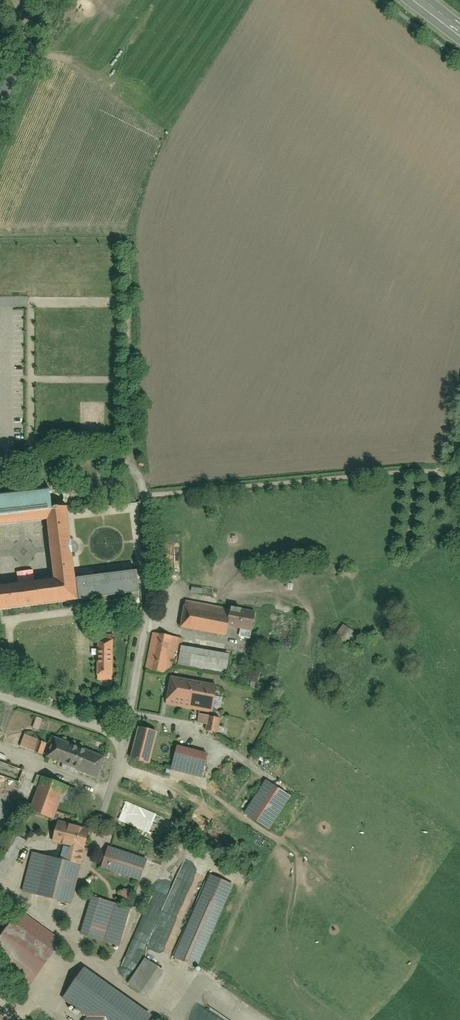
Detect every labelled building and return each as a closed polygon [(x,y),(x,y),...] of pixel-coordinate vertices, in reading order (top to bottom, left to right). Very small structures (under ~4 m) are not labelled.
[(60,511),(58,491),(0,497),(0,516),(60,511)] [(136,577),(76,582),(69,510),(60,511),(0,516),(0,527),(49,522),(55,582),(0,587),(0,612),(138,599),(136,577)] [(264,614),(187,603),(184,628),(233,635),(234,628),(261,632),(264,614)] [(348,644),(356,630),(345,623),(337,637),(348,644)] [(176,672),(182,637),(152,632),(146,667),(176,672)] [(113,642),(97,642),(97,681),(113,681),(113,642)] [(233,655),(185,646),(181,667),(229,677),(233,655)] [(218,685),(169,677),(165,705),(214,713),(218,685)] [(35,728),(42,729),(44,718),(37,716),(35,728)] [(163,734),(138,727),(130,758),(155,764),(163,734)] [(107,754),(54,738),(48,757),(101,773),(107,754)] [(211,755),(179,747),(174,768),(206,776),(211,755)] [(76,788),(43,776),(31,810),(64,822),(76,788)] [(294,797),(268,780),(246,814),(273,831),(294,797)] [(0,796),(0,825),(13,817),(0,796)] [(120,822),(150,832),(157,812),(127,802),(120,822)] [(95,832),(58,823),(53,842),(66,846),(63,857),(87,863),(95,832)] [(153,859),(110,844),(103,866),(145,881),(153,859)] [(87,867),(31,853),(22,890),(77,905),(87,867)] [(172,955),(198,966),(232,883),(206,873),(172,955)] [(134,906),(92,895),(82,934),(124,945),(134,906)] [(66,942),(23,911),(0,942),(0,958),(35,984),(66,942)] [(169,973),(144,956),(126,983),(151,1000),(169,973)] [(88,969),(67,995),(99,1019),(153,1019),(88,969)]
